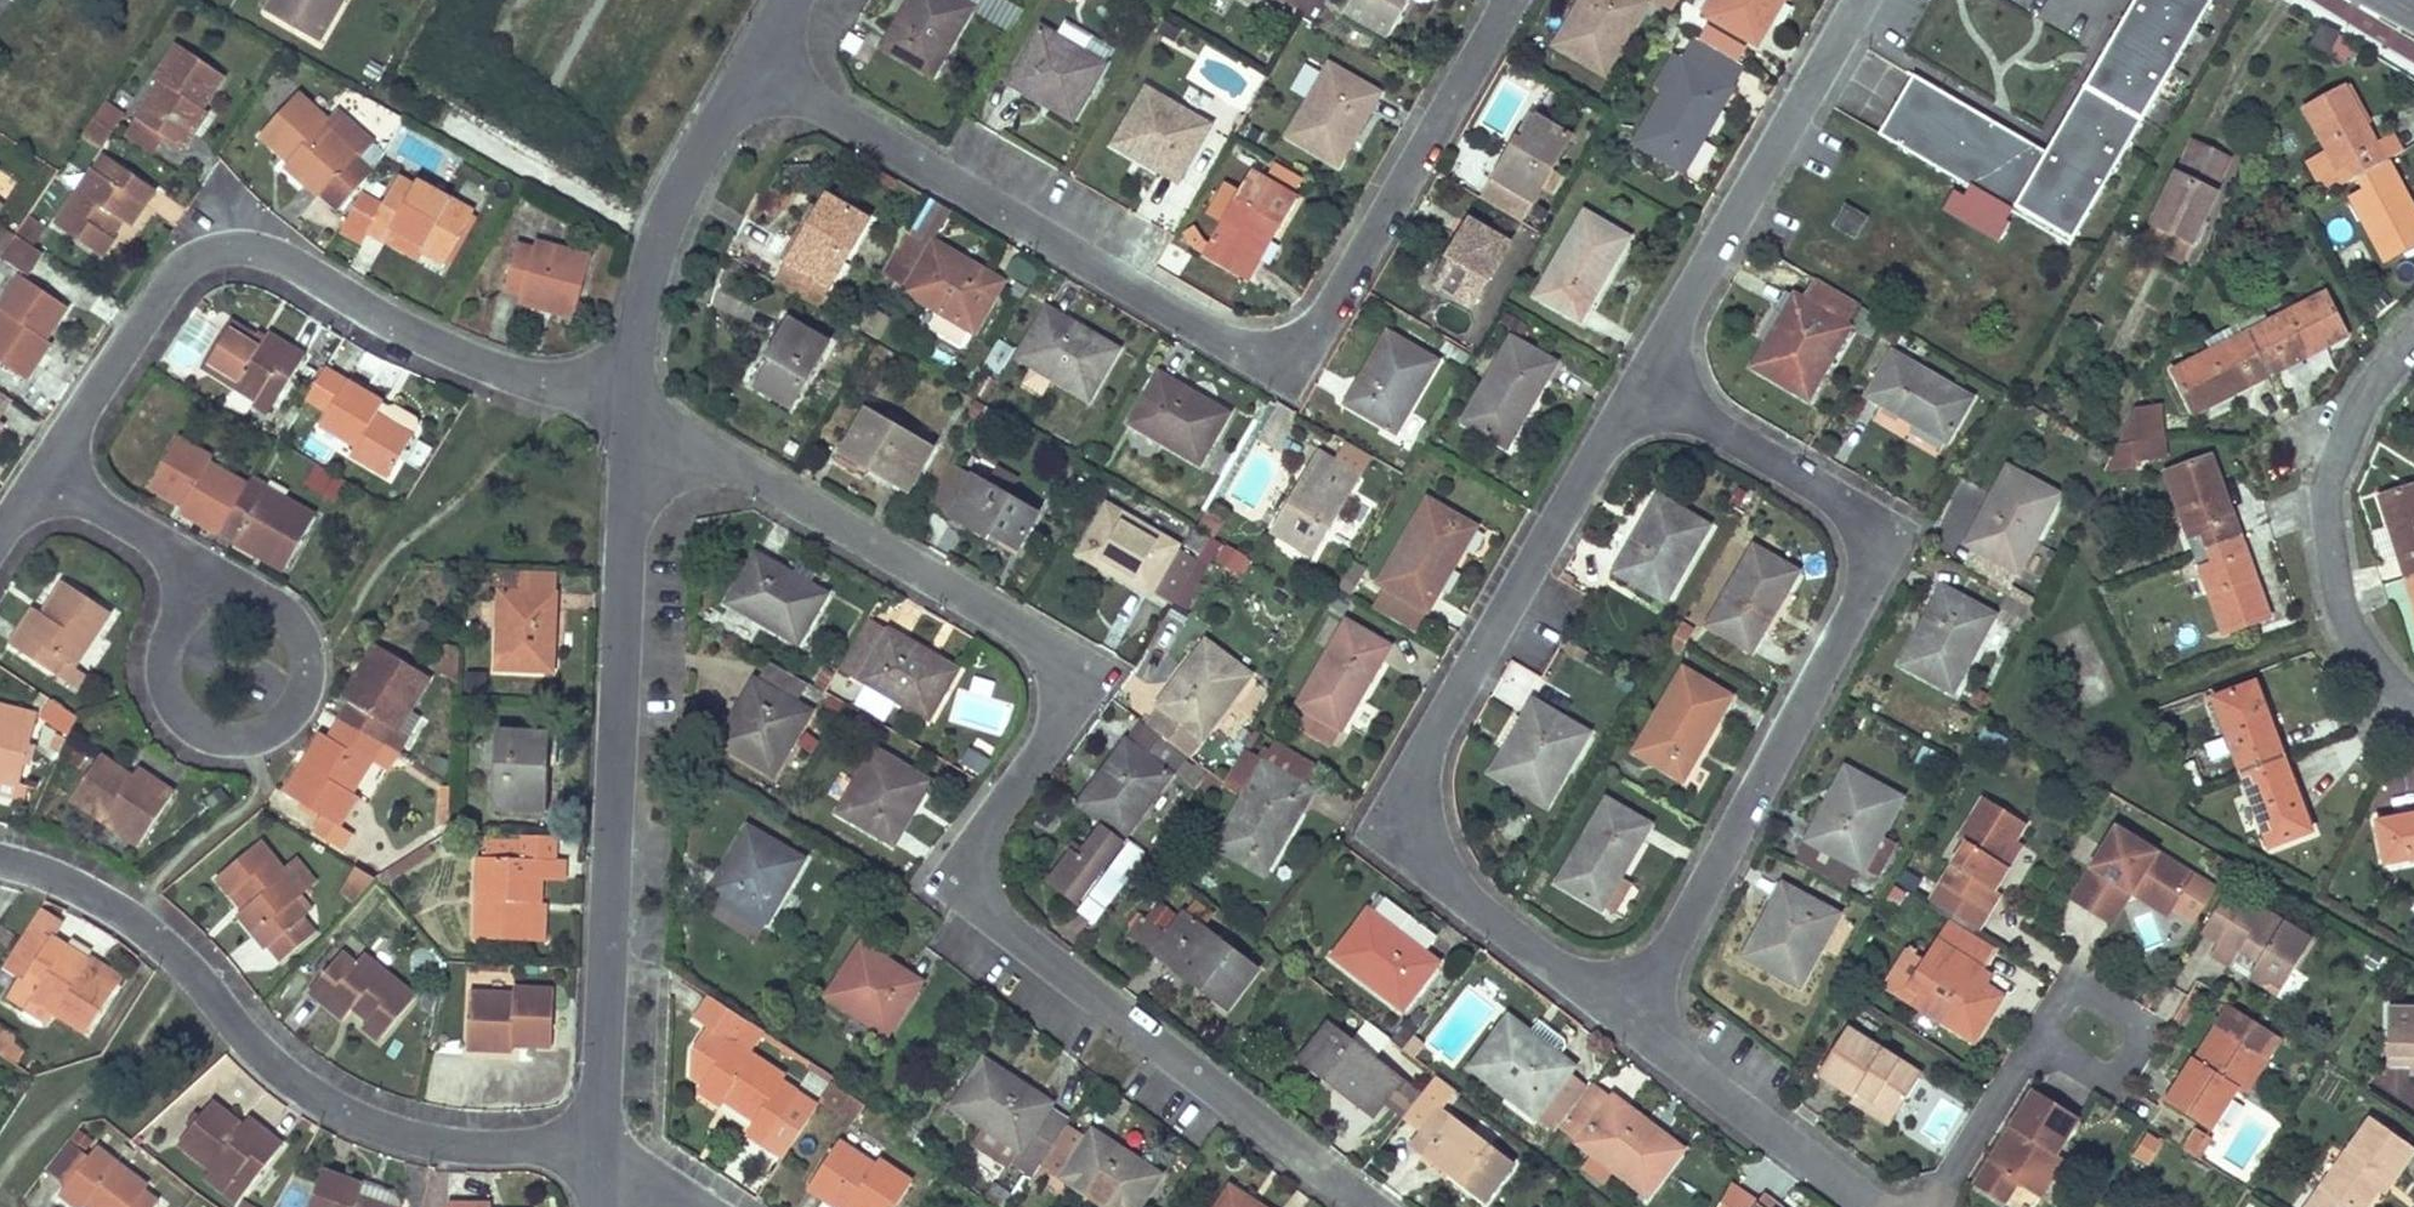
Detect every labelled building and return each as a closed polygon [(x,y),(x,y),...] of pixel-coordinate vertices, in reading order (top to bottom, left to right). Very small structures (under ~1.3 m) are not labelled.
[(262,6),(270,11),(276,0),(266,0),(262,6)] [(270,11),(322,42),(345,0),(276,0),(270,11)] [(883,46),(932,75),(971,10),(972,8),(958,0),(911,0),(883,46)] [(1006,0),(958,0),(972,8),(971,10),(1009,32),(1022,10),(1006,0)] [(1347,10),(1388,35),(1408,0),(1353,0),(1347,10)] [(1555,41),(1605,69),(1646,0),(1579,0),(1555,41)] [(1695,10),(1714,22),(1728,0),(1702,0),(1695,10)] [(1714,22),(1754,45),(1782,0),(1728,0),(1714,22)] [(2213,0),(2138,0),(2049,152),(1915,74),(1881,132),(1972,184),(2014,209),(2071,242),(2214,1),(2213,0)] [(1677,25),(1666,18),(1656,35),(1666,41),(1677,25)] [(2319,23),(2309,45),(2330,55),(2340,33),(2319,23)] [(1731,42),(1702,24),(1697,33),(1725,50),(1731,42)] [(1102,64),(1042,27),(1010,80),(1052,104),(1051,107),(1071,118),(1102,64)] [(1742,65),(1691,33),(1678,53),(1674,51),(1655,83),(1662,87),(1632,139),(1680,167),(1742,65)] [(224,74),(177,43),(154,78),(159,81),(135,116),(137,118),(163,135),(181,147),(207,110),(203,106),(224,74)] [(1379,92),(1329,63),(1289,133),(1337,164),(1379,92)] [(1208,124),(1145,87),(1113,143),(1132,155),(1134,152),(1176,178),(1208,124)] [(2348,163),(2357,180),(2364,192),(2352,199),(2385,260),(2413,245),(2413,213),(2345,87),(2303,110),(2325,150),(2336,169),(2348,163)] [(327,117),(300,90),(261,130),(290,160),(285,166),(316,195),(319,192),(334,208),(374,167),(362,154),(372,142),(339,107),(327,117)] [(122,114),(103,101),(93,117),(112,130),(122,114)] [(1570,137),(1537,116),(1522,144),(1515,139),(1493,178),(1533,201),(1570,137)] [(112,130),(93,117),(82,132),(102,145),(112,130)] [(152,152),(163,135),(137,118),(124,133),(152,152)] [(1260,129),(1247,121),(1242,130),(1256,138),(1260,129)] [(2194,141),(2164,204),(2204,223),(2205,220),(2209,222),(2220,201),(2215,199),(2219,192),(2217,189),(2231,158),(2194,141)] [(2306,160),(2326,197),(2357,180),(2348,163),(2336,169),(2325,150),(2306,160)] [(113,161),(102,153),(92,169),(102,177),(113,161)] [(153,188),(113,161),(102,177),(92,169),(56,222),(104,252),(112,239),(105,234),(116,217),(124,222),(128,225),(153,188)] [(1301,179),(1276,163),(1271,173),(1296,188),(1301,179)] [(1298,197),(1253,171),(1241,191),(1224,220),(1211,242),(1205,251),(1207,253),(1247,276),(1272,233),(1277,235),(1298,197)] [(472,211),(416,179),(413,185),(398,177),(382,206),(360,194),(336,236),(357,247),(367,232),(385,240),(392,226),(423,243),(419,249),(443,262),(472,211)] [(1481,199),(1521,222),(1533,201),(1493,178),(1481,199)] [(1224,220),(1241,191),(1226,184),(1209,212),(1224,220)] [(2014,209),(1972,184),(1967,193),(1956,187),(1944,207),(2001,240),(2012,220),(2009,218),(2014,209)] [(872,217),(830,192),(813,221),(807,219),(785,259),(830,286),(872,217)] [(934,201),(915,234),(932,245),(934,241),(952,211),(934,201)] [(1868,217),(1847,203),(1834,226),(1854,238),(1868,217)] [(2155,222),(2195,241),(2204,223),(2164,204),(2155,222)] [(1626,233),(1584,208),(1534,292),(1575,317),(1626,233)] [(124,222),(116,217),(105,234),(112,239),(124,222)] [(1507,243),(1468,219),(1444,260),(1449,264),(1437,286),(1469,305),(1507,243)] [(1211,242),(1189,226),(1178,235),(1190,249),(1205,257),(1207,253),(1205,251),(1211,242)] [(907,287),(905,291),(974,331),(976,326),(996,338),(1018,302),(998,290),(1003,281),(969,261),(978,245),(948,227),(938,243),(934,241),(932,245),(907,287)] [(907,287),(932,245),(915,234),(906,229),(881,272),(907,287)] [(43,251),(15,232),(0,254),(28,273),(43,251)] [(534,248),(518,244),(506,288),(521,292),(519,301),(575,315),(590,258),(536,242),(534,248)] [(830,286),(785,259),(773,281),(818,307),(830,286)] [(20,276),(0,307),(0,361),(25,378),(49,341),(44,338),(66,306),(20,276)] [(1861,303),(1819,278),(1807,300),(1803,297),(1774,344),(1768,340),(1753,364),(1808,398),(1852,327),(1847,325),(1861,303)] [(1803,297),(1796,293),(1768,340),(1774,344),(1803,297)] [(2324,293),(2247,332),(2269,375),(2347,336),(2324,293)] [(1115,347),(1047,306),(1017,357),(1086,396),(1115,347)] [(828,341),(789,316),(766,355),(773,360),(758,388),(788,406),(828,341)] [(261,338),(230,319),(203,366),(258,400),(263,392),(276,399),(304,354),(268,330),(261,338)] [(2240,319),(2233,321),(2241,337),(2233,341),(2210,353),(2172,371),(2193,414),(2269,375),(2247,332),(2240,319)] [(1557,360),(1512,332),(1461,417),(1507,444),(1557,360)] [(2229,333),(2206,345),(2210,353),(2233,341),(2229,333)] [(1433,362),(1386,334),(1346,402),(1392,430),(1433,362)] [(998,372),(1014,351),(1000,341),(984,361),(998,372)] [(1974,400),(1897,351),(1868,395),(1948,443),(1974,400)] [(327,410),(347,378),(326,365),(310,391),(306,397),(327,410)] [(1192,392),(1157,371),(1129,420),(1197,460),(1227,413),(1213,405),(1224,386),(1203,374),(1192,392)] [(391,406),(347,378),(327,410),(321,420),(356,442),(351,451),(387,473),(412,434),(417,425),(415,415),(397,404),(391,406)] [(295,382),(290,391),(304,400),(306,397),(310,391),(295,382)] [(14,399),(0,390),(0,418),(14,399)] [(2121,439),(2164,437),(2162,403),(2137,405),(2121,439)] [(933,445),(866,405),(841,447),(870,464),(868,468),(906,491),(933,445)] [(212,456),(179,437),(150,484),(184,504),(181,510),(218,532),(222,526),(247,483),(210,461),(212,456)] [(2164,437),(2121,439),(2108,465),(2135,462),(2135,456),(2165,453),(2164,437)] [(1358,474),(1370,454),(1344,439),(1332,459),(1358,474)] [(1332,459),(1321,452),(1296,496),(1292,492),(1270,530),(1310,555),(1358,474),(1332,459)] [(2210,454),(2166,470),(2196,553),(2240,537),(2210,454)] [(310,461),(299,487),(339,503),(350,477),(310,461)] [(949,515),(974,470),(958,461),(932,505),(949,515)] [(1972,547),(2020,573),(2059,495),(2009,467),(1967,543),(1972,547)] [(1040,510),(974,470),(949,515),(987,538),(993,529),(1019,544),(1040,510)] [(261,492),(264,486),(251,478),(247,484),(261,492)] [(281,570),(313,515),(264,486),(261,492),(247,484),(247,483),(222,526),(236,534),(233,541),(281,570)] [(2383,497),(2409,578),(2413,576),(2413,487),(2383,497)] [(1475,524),(1426,494),(1395,547),(1402,551),(1384,582),(1426,608),(1475,524)] [(1710,525),(1658,495),(1613,570),(1665,600),(1710,525)] [(1173,598),(1197,557),(1179,547),(1181,543),(1109,501),(1080,551),(1152,593),(1155,588),(1173,598)] [(233,541),(236,534),(222,526),(218,532),(233,541)] [(1210,536),(1194,527),(1185,542),(1201,551),(1210,536)] [(2240,537),(2196,553),(2224,633),(2269,617),(2240,537)] [(1245,573),(1253,554),(1223,542),(1215,562),(1245,573)] [(1800,571),(1756,545),(1708,626),(1753,653),(1800,571)] [(1402,551),(1395,547),(1377,578),(1384,582),(1402,551)] [(2007,593),(2012,595),(2023,574),(2020,573),(1972,547),(1961,569),(2007,593)] [(792,573),(758,553),(727,602),(798,644),(828,594),(814,586),(792,573)] [(821,573),(800,562),(792,573),(814,586),(821,573)] [(519,592),(501,590),(496,670),(551,673),(556,594),(553,594),(553,576),(521,574),(519,592)] [(1426,608),(1384,582),(1370,605),(1413,630),(1426,608)] [(110,615),(66,584),(45,614),(38,610),(15,646),(58,676),(67,662),(75,668),(110,615)] [(1995,614),(1943,587),(1902,664),(1952,692),(1995,614)] [(2007,593),(1995,616),(2022,631),(2034,607),(2012,595),(2007,593)] [(888,630),(866,617),(851,641),(874,654),(888,630)] [(1392,645),(1348,619),(1298,702),(1308,708),(1343,728),(1392,645)] [(1693,629),(1683,622),(1676,634),(1686,640),(1693,629)] [(955,669),(888,630),(874,654),(860,677),(928,715),(955,669)] [(1686,640),(1676,634),(1669,648),(1680,652),(1686,640)] [(1590,649),(1572,639),(1567,647),(1584,657),(1590,649)] [(1250,673),(1206,640),(1157,704),(1162,706),(1149,723),(1184,751),(1187,754),(1250,673)] [(429,678),(376,644),(342,698),(351,705),(342,719),(381,744),(390,729),(409,742),(424,718),(411,708),(429,678)] [(459,653),(449,646),(436,668),(458,683),(459,653)] [(77,689),(86,677),(75,668),(67,662),(58,676),(77,689)] [(764,665),(757,677),(795,700),(803,687),(764,665)] [(1693,672),(1684,667),(1666,698),(1674,703),(1693,672)] [(1733,696),(1693,672),(1674,703),(1666,698),(1635,752),(1683,779),(1733,696)] [(808,708),(795,700),(757,677),(742,699),(740,697),(717,737),(770,770),(808,708)] [(856,705),(887,717),(895,697),(864,685),(856,705)] [(2251,685),(2211,699),(2240,773),(2279,760),(2279,756),(2284,754),(2277,735),(2271,738),(2251,685)] [(78,715),(54,699),(42,716),(69,736),(78,715)] [(1542,706),(1534,701),(1505,749),(1512,753),(1542,706)] [(38,714),(0,704),(0,715),(35,724),(38,714)] [(1589,734),(1542,706),(1512,753),(1505,749),(1491,772),(1546,804),(1589,734)] [(1343,728),(1308,708),(1299,723),(1334,743),(1343,728)] [(25,788),(28,778),(22,776),(35,724),(0,715),(0,781),(25,788)] [(322,733),(284,792),(323,817),(313,833),(341,851),(352,834),(338,825),(355,798),(349,794),(370,761),(381,744),(342,719),(330,738),(322,733)] [(1149,723),(1145,719),(1130,738),(1127,737),(1081,797),(1107,819),(1106,821),(1122,834),(1184,751),(1149,723)] [(390,729),(381,744),(400,755),(409,742),(390,729)] [(543,733),(498,730),(494,806),(547,810),(550,767),(542,767),(543,733)] [(551,733),(543,733),(542,767),(550,767),(551,733)] [(1262,870),(1312,786),(1305,782),(1317,762),(1274,737),(1263,756),(1244,745),(1223,781),(1243,793),(1213,841),(1262,870)] [(400,755),(381,744),(370,761),(389,772),(400,755)] [(930,782),(876,749),(840,811),(891,841),(902,822),(905,824),(930,782)] [(987,762),(970,751),(961,764),(979,775),(987,762)] [(173,792),(139,767),(132,777),(100,755),(71,798),(139,844),(173,792)] [(2279,760),(2240,773),(2269,847),(2309,832),(2289,780),(2294,778),(2287,760),(2281,762),(2279,760)] [(1902,798),(1846,767),(1834,788),(1841,792),(1813,842),(1857,867),(1862,870),(1865,864),(1883,833),(1902,798)] [(1841,792),(1834,788),(1806,838),(1813,842),(1841,792)] [(2024,823),(1983,798),(1958,838),(1965,844),(1941,884),(1988,913),(2000,894),(1994,890),(2008,867),(2001,863),(2014,840),(2024,823)] [(1652,825),(1607,799),(1558,884),(1602,909),(1619,880),(1652,825)] [(2379,822),(2387,864),(2413,858),(2413,816),(2379,822)] [(1048,877),(1075,897),(1122,834),(1106,821),(1086,848),(1072,838),(1062,851),(1066,855),(1048,877)] [(804,857),(751,822),(738,842),(741,845),(715,886),(765,919),(804,857)] [(1895,840),(1883,833),(1865,864),(1877,872),(1895,840)] [(2192,879),(2112,834),(2068,907),(2095,924),(2115,890),(2129,899),(2134,889),(2172,913),(2192,879)] [(554,836),(522,835),(522,842),(486,840),(485,858),(480,858),(476,938),(526,941),(528,904),(537,904),(538,878),(539,857),(552,858),(554,836)] [(2022,845),(2014,840),(2001,863),(2008,867),(2022,845)] [(263,841),(218,875),(231,893),(238,886),(251,903),(242,909),(239,912),(265,947),(305,916),(294,901),(303,895),(283,869),(263,841)] [(1813,842),(1800,865),(1844,890),(1857,867),(1813,842)] [(1094,903),(1107,913),(1149,855),(1134,844),(1094,903)] [(538,878),(563,879),(564,858),(552,858),(539,857),(538,878)] [(296,861),(283,869),(303,895),(315,885),(296,861)] [(376,875),(358,864),(342,888),(356,898),(376,875)] [(1630,886),(1619,880),(1602,909),(1614,915),(1630,886)] [(1791,886),(1782,881),(1755,930),(1763,935),(1791,886)] [(238,886),(231,893),(242,909),(251,903),(238,886)] [(715,886),(706,901),(756,932),(765,919),(715,886)] [(1840,914),(1791,886),(1763,935),(1755,930),(1742,955),(1799,986),(1840,914)] [(2172,913),(2134,889),(2129,899),(2166,922),(2172,913)] [(2129,899),(2115,890),(2095,924),(2108,932),(2129,899)] [(303,895),(294,901),(305,916),(313,909),(303,895)] [(1177,911),(1160,899),(1147,915),(1165,929),(1177,911)] [(1435,942),(1378,900),(1333,960),(1403,1013),(1437,968),(1424,957),(1435,942)] [(2305,936),(2241,900),(2209,955),(2230,968),(2239,953),(2255,962),(2246,978),(2258,985),(2269,980),(2279,987),(2305,936)] [(1101,922),(1107,913),(1094,903),(1087,912),(1101,922)] [(528,904),(526,941),(542,941),(544,904),(537,904),(528,904)] [(1227,1005),(1258,965),(1185,910),(1168,932),(1157,946),(1196,975),(1193,979),(1227,1005)] [(1143,912),(1133,928),(1157,946),(1168,932),(1165,929),(1147,915),(1143,912)] [(1951,925),(1911,989),(1923,997),(1917,1007),(1975,1042),(2003,998),(1985,986),(1976,980),(1982,971),(1994,952),(1951,925)] [(112,991),(81,971),(86,963),(29,928),(0,972),(13,981),(4,996),(45,1021),(50,1014),(84,1036),(112,991)] [(878,955),(861,942),(826,994),(886,1033),(917,986),(876,959),(878,955)] [(414,997),(363,953),(355,963),(343,953),(311,989),(344,1018),(355,1006),(369,1019),(364,1026),(379,1039),(414,997)] [(112,991),(117,983),(86,963),(81,971),(112,991)] [(509,972),(474,970),(474,982),(509,984),(509,972)] [(1982,971),(1976,980),(1985,986),(1991,977),(1982,971)] [(2279,987),(2269,980),(2258,985),(2275,994),(2279,987)] [(511,994),(470,992),(467,1048),(513,1051),(513,1044),(549,1047),(553,991),(512,989),(511,994)] [(1905,999),(1917,1007),(1923,997),(1911,989),(1905,999)] [(747,1018),(711,995),(696,1017),(709,1027),(693,1050),(689,1074),(703,1082),(699,1088),(722,1104),(727,1098),(757,1118),(749,1131),(764,1141),(766,1138),(798,1089),(783,1079),(786,1075),(734,1039),(747,1018)] [(2281,1034),(2230,1002),(2212,1029),(2219,1033),(2266,1061),(2281,1034)] [(2385,1007),(2385,1068),(2408,1068),(2413,1068),(2413,1008),(2385,1007)] [(1527,1029),(1507,1013),(1468,1063),(1533,1115),(1567,1070),(1522,1035),(1527,1029)] [(1391,1048),(1366,1028),(1353,1046),(1327,1026),(1297,1065),(1332,1092),(1334,1090),(1373,1120),(1390,1098),(1401,1084),(1378,1065),(1391,1048)] [(1572,1063),(1527,1029),(1522,1035),(1567,1070),(1572,1063)] [(2219,1033),(2212,1029),(2192,1061),(2199,1066),(2219,1033)] [(1919,1080),(1842,1031),(1817,1074),(1852,1098),(1857,1091),(1896,1115),(1919,1080)] [(2266,1061),(2219,1033),(2199,1066),(2192,1061),(2189,1059),(2162,1103),(2209,1132),(2234,1091),(2244,1097),(2266,1061)] [(1408,1039),(1402,1048),(1415,1058),(1421,1049),(1408,1039)] [(1053,1104),(985,1059),(952,1106),(1021,1150),(1012,1162),(1032,1176),(1064,1125),(1067,1121),(1050,1109),(1053,1104)] [(1567,1070),(1533,1115),(1554,1130),(1557,1126),(1565,1115),(1587,1085),(1567,1070)] [(1682,1148),(1592,1078),(1587,1085),(1565,1115),(1586,1130),(1577,1141),(1592,1153),(1616,1171),(1647,1194),(1682,1148)] [(832,1080),(821,1097),(838,1109),(849,1091),(832,1080)] [(1453,1095),(1435,1081),(1421,1099),(1410,1113),(1404,1121),(1421,1134),(1412,1145),(1451,1173),(1448,1179),(1486,1206),(1488,1206),(1516,1171),(1439,1111),(1453,1095)] [(1390,1098),(1399,1105),(1410,1091),(1401,1084),(1390,1098)] [(787,1151),(818,1102),(798,1089),(766,1138),(787,1151)] [(2077,1119),(2032,1090),(2008,1129),(2016,1132),(1993,1168),(1986,1164),(1972,1186),(2001,1206),(2014,1186),(2037,1199),(2063,1160),(2055,1154),(2077,1119)] [(1410,1091),(1399,1105),(1410,1113),(1421,1099),(1410,1091)] [(1889,1126),(1896,1115),(1857,1091),(1852,1098),(1850,1102),(1889,1126)] [(916,1105),(902,1097),(894,1110),(907,1119),(916,1105)] [(241,1129),(209,1105),(178,1146),(213,1172),(230,1186),(235,1179),(248,1190),(281,1147),(248,1120),(241,1129)] [(1586,1130),(1565,1115),(1557,1126),(1577,1141),(1586,1130)] [(2372,1119),(2321,1191),(2345,1206),(2362,1206),(2384,1176),(2392,1182),(2413,1153),(2413,1149),(2372,1119)] [(1032,1176),(1040,1181),(1049,1167),(1109,1206),(1138,1206),(1160,1172),(1093,1129),(1086,1139),(1064,1125),(1032,1176)] [(2016,1132),(2008,1129),(1986,1164),(1993,1168),(2016,1132)] [(2212,1141),(2195,1130),(2182,1151),(2199,1162),(2212,1141)] [(2134,1155),(2151,1163),(2162,1139),(2145,1131),(2134,1155)] [(839,1139),(808,1186),(840,1206),(893,1206),(911,1179),(878,1158),(875,1163),(839,1139)] [(97,1147),(62,1192),(80,1206),(86,1206),(87,1206),(155,1206),(158,1203),(144,1192),(148,1187),(97,1147)] [(1616,1171),(1592,1153),(1584,1166),(1608,1183),(1616,1171)] [(213,1172),(205,1181),(236,1204),(248,1190),(235,1179),(230,1186),(213,1172)] [(310,1206),(400,1206),(396,1197),(360,1184),(359,1186),(322,1173),(310,1206)] [(1228,1185),(1213,1206),(1256,1206),(1246,1200),(1247,1197),(1228,1185)] [(1760,1196),(1752,1206),(1775,1206),(1760,1196)]
